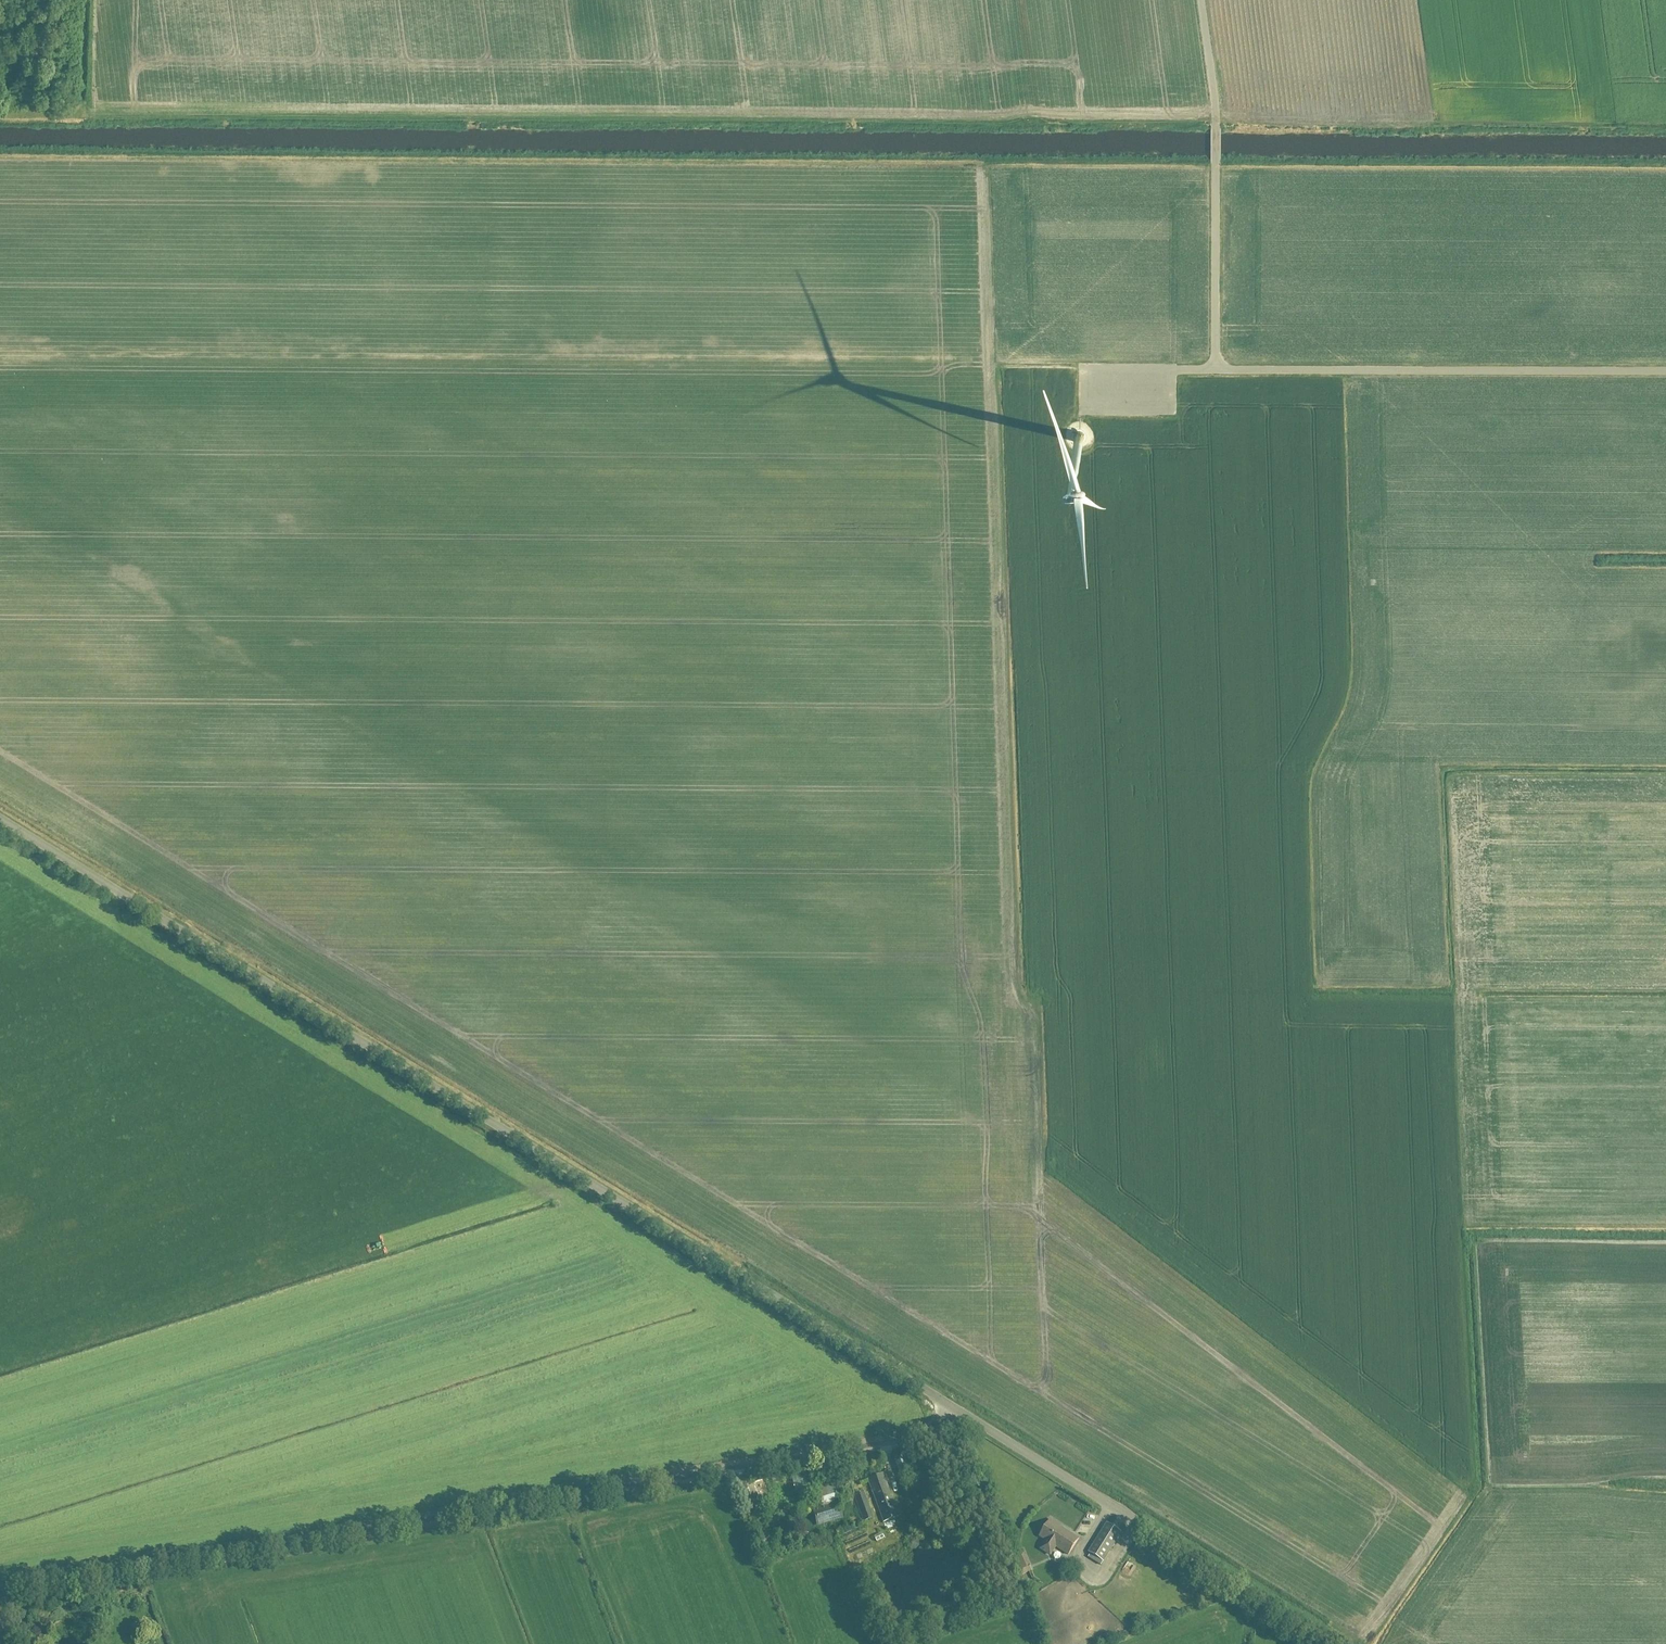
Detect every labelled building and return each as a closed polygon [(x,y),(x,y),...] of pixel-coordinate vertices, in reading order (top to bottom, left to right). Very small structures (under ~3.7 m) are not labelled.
[(885,1473),(868,1479),(884,1521),(898,1516),(886,1483),(889,1482),(885,1473)] [(815,1512),(818,1523),(840,1516),(835,1501),(844,1498),(846,1503),(853,1501),(846,1481),(820,1490),(826,1509),(815,1512)] [(753,1482),(738,1487),(752,1522),(766,1517),(753,1482)] [(873,1518),(871,1513),(864,1493),(855,1497),(863,1522),(873,1518)] [(1039,1537),(1045,1541),(1039,1550),(1050,1557),(1056,1548),(1068,1555),(1079,1538),(1060,1525),(1059,1526),(1050,1520),(1039,1537)] [(1089,1552),(1103,1562),(1123,1534),(1109,1524),(1089,1552)] [(1022,1575),(1032,1571),(1028,1563),(1019,1567),(1022,1575)]
